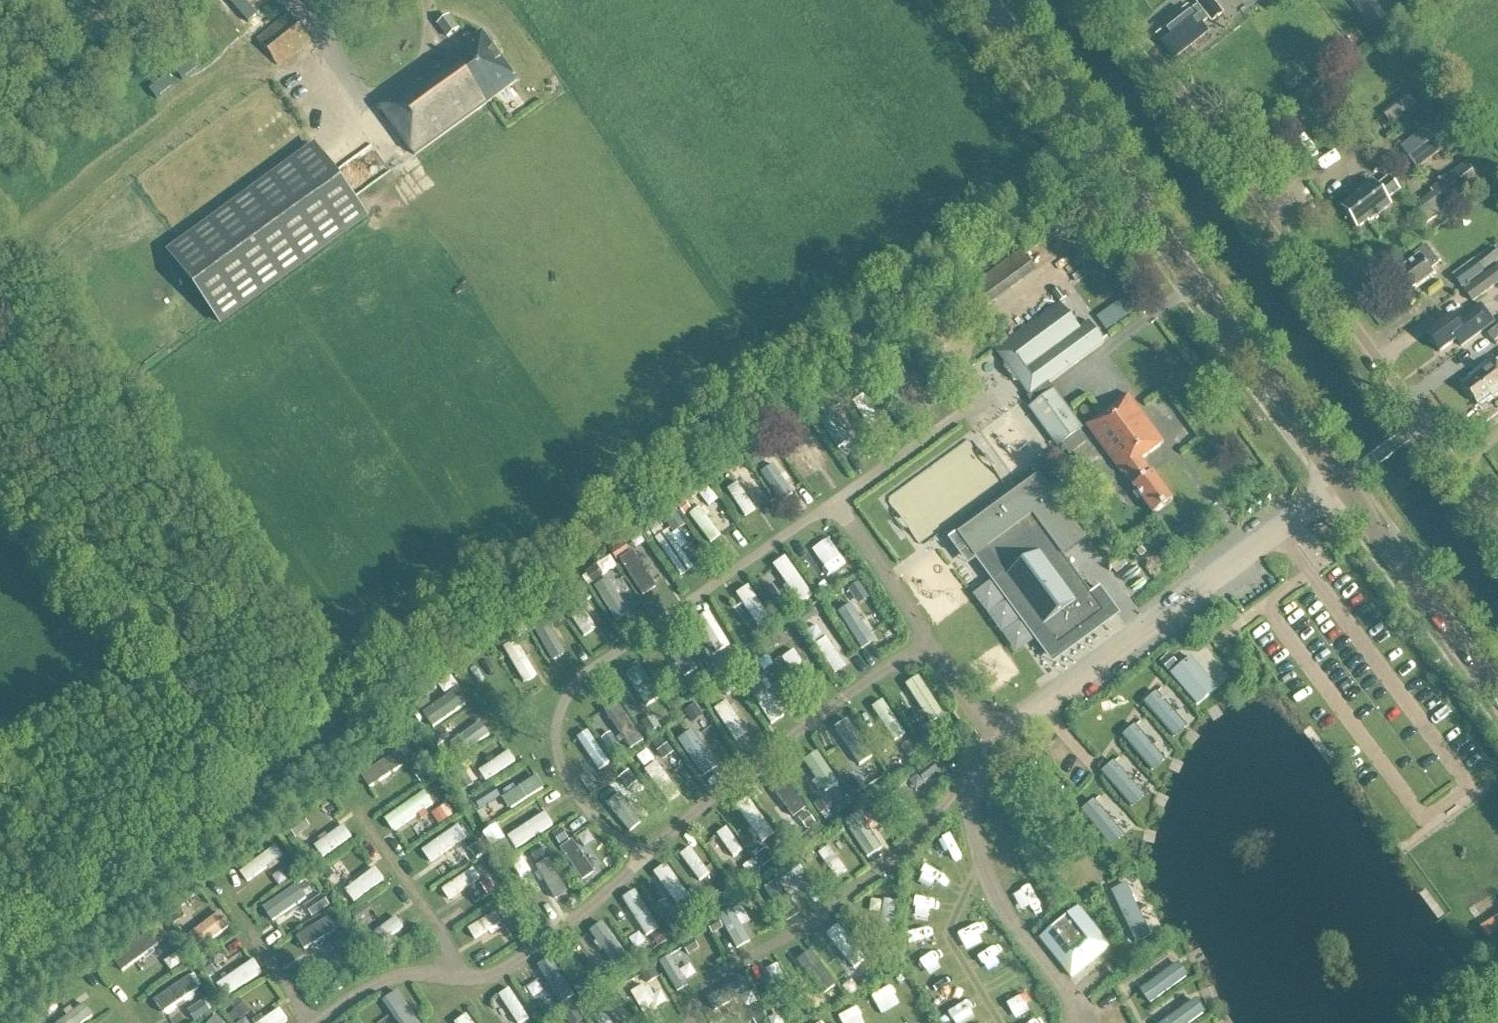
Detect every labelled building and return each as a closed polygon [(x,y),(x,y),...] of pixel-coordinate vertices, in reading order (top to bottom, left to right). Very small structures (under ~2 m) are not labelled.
[(249,25),(258,16),(250,8),(243,0),(226,0),(249,25)] [(1212,0),(1199,0),(1197,2),(1200,5),(1191,12),(1188,8),(1171,21),(1174,24),(1158,37),(1174,58),(1208,33),(1201,24),(1210,17),(1213,20),(1222,13),(1212,0)] [(1373,2),(1360,11),(1375,30),(1387,21),(1373,2)] [(279,68),(312,43),(290,15),(257,40),(279,68)] [(448,37),(457,31),(459,30),(449,16),(438,25),(448,37)] [(519,82),(486,34),(456,54),(452,49),(377,101),(414,156),(519,82)] [(1291,95),(1301,88),(1292,75),(1282,82),(1291,95)] [(1417,169),(1458,139),(1442,118),(1401,149),(1417,169)] [(221,329),(370,220),(315,145),(166,253),(221,329)] [(1453,202),(1478,182),(1465,165),(1439,185),(1453,202)] [(1398,192),(1388,179),(1376,188),(1373,183),(1359,193),(1360,195),(1342,208),(1357,229),(1367,222),(1368,224),(1391,207),(1387,201),(1398,192)] [(1070,245),(1062,236),(1043,251),(1050,261),(1070,245)] [(1407,296),(1433,277),(1429,272),(1438,265),(1426,249),(1413,258),(1415,262),(1393,278),(1407,296)] [(1483,275),(1482,274),(1497,263),(1497,256),(1493,249),(1452,277),(1461,290),(1483,275)] [(984,309),(1036,271),(1022,252),(970,290),(984,309)] [(1497,286),(1497,267),(1463,292),(1473,305),(1497,286)] [(1059,288),(1053,292),(1060,302),(1066,298),(1059,288)] [(1113,330),(1139,311),(1129,298),(1104,316),(1113,330)] [(1080,329),(1061,303),(996,351),(1006,364),(1005,369),(1014,382),(1019,383),(1030,398),(1028,399),(1033,407),(1029,409),(1058,448),(1062,445),(1080,431),(1083,430),(1049,384),(1105,343),(1089,322),(1080,329)] [(1461,350),(1496,325),(1482,306),(1456,325),(1450,317),(1426,335),(1439,353),(1455,342),(1461,350)] [(1497,346),(1497,327),(1487,336),(1496,347),(1497,346)] [(1463,386),(1477,405),(1491,395),(1492,396),(1497,391),(1497,362),(1497,361),(1463,386)] [(890,371),(882,376),(887,385),(896,380),(890,371)] [(852,384),(843,389),(848,398),(857,393),(852,384)] [(837,394),(826,400),(833,411),(844,405),(837,394)] [(858,401),(874,426),(885,419),(868,394),(858,401)] [(1152,476),(1141,461),(1163,445),(1128,397),(1088,427),(1123,475),(1126,472),(1136,487),(1134,489),(1153,515),(1173,500),(1154,474),(1152,476)] [(805,418),(796,424),(802,432),(811,426),(805,418)] [(782,434),(813,479),(826,469),(795,425),(782,434)] [(1089,443),(1080,431),(1062,445),(1071,457),(1089,443)] [(762,452),(752,459),(758,469),(769,461),(762,452)] [(746,463),(735,470),(736,471),(741,478),(742,479),(752,472),(746,463)] [(780,463),(767,473),(787,501),(800,492),(780,463)] [(1097,508),(1115,495),(1101,475),(1083,488),(1097,508)] [(959,536),(957,537),(975,561),(979,558),(996,582),(1004,576),(1045,632),(1037,638),(1049,655),(1115,607),(1101,589),(1090,596),(1086,590),(1063,558),(1073,550),(1086,541),(1039,477),(959,536)] [(743,481),(731,489),(751,518),(763,510),(743,481)] [(686,504),(680,509),(686,518),(693,514),(686,504)] [(713,545),(727,537),(706,506),(693,515),(713,545)] [(677,512),(665,519),(675,535),(687,528),(677,512)] [(832,532),(812,545),(836,581),(856,568),(832,532)] [(626,546),(613,555),(618,563),(631,554),(626,546)] [(791,557),(779,566),(808,604),(820,595),(791,557)] [(822,565),(813,573),(828,591),(837,583),(822,565)] [(604,567),(591,574),(597,583),(609,575),(604,567)] [(600,586),(621,623),(636,614),(615,578),(600,586)] [(762,628),(776,621),(758,584),(744,591),(762,628)] [(865,584),(855,589),(863,604),(873,598),(865,584)] [(564,609),(577,600),(569,590),(557,598),(564,609)] [(845,614),(864,648),(880,639),(860,605),(845,614)] [(717,656),(736,647),(720,610),(701,618),(717,656)] [(538,622),(555,662),(571,655),(554,615),(538,622)] [(787,643),(801,634),(795,625),(781,633),(787,643)] [(508,631),(497,638),(504,649),(515,642),(508,631)] [(689,676),(704,669),(684,632),(670,640),(689,676)] [(838,675),(852,667),(834,635),(820,644),(838,675)] [(512,646),(526,674),(539,668),(532,653),(538,649),(532,636),(512,646)] [(777,637),(762,645),(767,654),(782,645),(777,637)] [(748,639),(739,644),(743,652),(753,647),(748,639)] [(807,694),(823,683),(800,649),(784,659),(807,694)] [(729,677),(746,667),(738,653),(721,663),(729,677)] [(484,656),(470,664),(486,692),(499,685),(484,656)] [(1169,674),(1196,706),(1216,689),(1189,657),(1169,674)] [(644,663),(631,671),(654,707),(667,698),(644,663)] [(751,687),(776,727),(791,717),(766,678),(751,687)] [(924,721),(947,710),(933,683),(911,694),(924,721)] [(1143,703),(1174,738),(1186,728),(1154,693),(1143,703)] [(425,695),(414,703),(422,714),(433,705),(425,695)] [(715,697),(708,702),(713,710),(721,705),(715,697)] [(899,742),(912,733),(889,699),(876,708),(899,742)] [(623,700),(609,710),(636,750),(650,740),(623,700)] [(739,742),(754,732),(734,702),(719,711),(739,742)] [(653,719),(643,726),(651,738),(661,731),(653,719)] [(487,721),(456,743),(465,756),(496,733),(487,721)] [(1123,737),(1154,771),(1166,761),(1134,726),(1123,737)] [(858,763),(872,756),(857,728),(843,735),(858,763)] [(594,729),(581,736),(602,772),(615,765),(594,729)] [(700,729),(683,740),(708,778),(724,768),(700,729)] [(617,732),(607,738),(619,759),(629,754),(617,732)] [(910,742),(902,749),(910,759),(918,752),(910,742)] [(668,748),(659,755),(665,764),(675,757),(668,748)] [(498,752),(479,764),(491,781),(522,761),(515,749),(501,758),(498,752)] [(828,794),(845,785),(826,751),(809,761),(828,794)] [(377,788),(409,767),(399,752),(367,773),(377,788)] [(663,762),(649,771),(673,805),(687,796),(663,762)] [(1102,773),(1134,807),(1145,797),(1114,762),(1102,773)] [(424,765),(417,771),(424,781),(431,775),(424,765)] [(461,766),(451,772),(458,783),(468,776),(461,766)] [(634,770),(624,778),(633,789),(643,782),(634,770)] [(610,771),(601,777),(607,787),(616,781),(610,771)] [(788,821),(801,816),(783,775),(771,780),(788,821)] [(501,814),(536,793),(528,781),(494,802),(501,814)] [(905,789),(893,798),(913,823),(924,814),(905,789)] [(399,833),(440,803),(431,790),(389,820),(399,833)] [(634,834),(649,823),(626,792),(611,802),(634,834)] [(767,843),(781,834),(754,796),(740,806),(767,843)] [(826,798),(815,805),(823,816),(833,808),(826,798)] [(882,802),(872,808),(880,820),(890,813),(882,802)] [(1085,812),(1117,847),(1128,836),(1097,802),(1085,812)] [(451,804),(437,812),(444,823),(458,815),(451,804)] [(521,850),(560,824),(551,810),(512,836),(521,850)] [(866,811),(849,822),(873,859),(890,848),(866,811)] [(327,859),(359,837),(350,824),(317,846),(327,859)] [(428,850),(437,863),(474,837),(465,824),(428,850)] [(736,860),(750,850),(732,826),(718,837),(736,860)] [(594,829),(582,837),(588,847),(601,839),(594,829)] [(563,834),(555,839),(561,849),(569,843),(563,834)] [(568,847),(590,881),(602,873),(580,839),(568,847)] [(480,842),(469,849),(478,861),(488,854),(480,842)] [(544,843),(535,849),(540,855),(548,850),(544,843)] [(705,882),(716,875),(699,846),(688,852),(705,882)] [(833,846),(822,856),(844,880),(855,870),(833,846)] [(774,849),(747,862),(752,873),(779,861),(774,849)] [(813,849),(802,857),(809,865),(819,858),(813,849)] [(296,861),(285,869),(293,879),(304,871),(296,861)] [(662,870),(683,910),(697,902),(676,863),(662,870)] [(797,865),(787,873),(796,884),(806,877),(797,865)] [(383,867),(347,891),(355,903),(391,879),(383,867)] [(456,900),(488,878),(480,867),(448,889),(456,900)] [(734,867),(727,873),(737,887),(745,881),(734,867)] [(329,868),(324,872),(330,880),(335,876),(329,868)] [(542,873),(529,881),(548,913),(561,905),(542,873)] [(788,876),(772,884),(791,920),(806,912),(788,876)] [(726,880),(718,886),(725,897),(734,891),(726,880)] [(269,907),(279,922),(315,898),(304,882),(269,907)] [(1141,944),(1159,936),(1136,882),(1118,890),(1141,944)] [(644,889),(628,898),(649,937),(665,929),(644,889)] [(895,942),(905,903),(879,897),(875,911),(889,914),(883,939),(895,942)] [(749,922),(760,917),(752,901),(725,914),(742,950),(759,942),(749,922)] [(178,907),(167,915),(175,925),(186,917),(178,907)] [(1071,981),(1111,949),(1079,908),(1039,941),(1071,981)] [(362,909),(356,913),(361,920),(367,916),(362,909)] [(229,911),(193,934),(203,949),(239,926),(229,911)] [(479,939),(509,928),(504,913),(473,924),(479,939)] [(520,940),(532,932),(522,916),(510,924),(520,940)] [(327,940),(344,931),(337,917),(302,934),(312,955),(319,952),(325,966),(337,960),(327,940)] [(405,917),(372,933),(378,945),(411,929),(405,917)] [(1497,934),(1497,918),(1486,924),(1492,937),(1497,934)] [(618,967),(634,957),(609,919),(594,929),(618,967)] [(718,923),(712,927),(718,936),(725,932),(718,923)] [(160,925),(151,931),(159,944),(169,937),(160,925)] [(844,928),(834,937),(864,969),(874,960),(844,928)] [(660,932),(653,938),(659,947),(667,942),(660,932)] [(341,935),(334,941),(342,953),(350,947),(341,935)] [(688,957),(699,951),(693,941),(682,947),(688,957)] [(816,951),(803,961),(830,995),(843,985),(816,951)] [(171,973),(186,963),(179,953),(164,963),(171,973)] [(231,998),(270,972),(261,958),(221,984),(231,998)] [(559,960),(547,967),(567,1001),(580,994),(559,960)] [(1186,961),(1147,990),(1158,1004),(1196,975),(1186,961)] [(594,962),(584,969),(596,986),(606,978),(594,962)] [(781,989),(774,993),(782,1008),(802,997),(783,963),(771,970),(781,989)] [(873,966),(864,973),(870,980),(879,973),(873,966)] [(653,968),(642,975),(648,986),(659,979),(653,968)] [(195,975),(161,999),(172,1014),(206,989),(195,975)] [(538,1000),(550,994),(542,979),(530,985),(538,1000)] [(751,1007),(763,1002),(753,979),(718,995),(724,1007),(746,997),(751,1007)] [(881,1004),(901,994),(896,985),(876,996),(881,1004)] [(534,1018),(516,988),(501,996),(517,1022),(526,1022),(534,1018)] [(389,1000),(403,1022),(426,1022),(405,990),(389,1000)] [(623,990),(612,996),(619,1007),(630,1001),(623,990)] [(817,998),(807,1006),(815,1016),(825,1008),(817,998)] [(213,999),(192,1007),(197,1021),(219,1012),(213,999)] [(64,1022),(89,1022),(103,1015),(96,1004),(64,1022)] [(244,1004),(233,1012),(240,1021),(251,1013),(244,1004)] [(296,1020),(287,1007),(263,1022),(291,1022),(296,1020)] [(786,1013),(790,1022),(793,1022),(804,1018),(798,1007),(786,1013)] [(34,1015),(39,1022),(44,1022),(51,1018),(43,1008),(34,1015)] [(611,1010),(599,1016),(602,1022),(618,1022),(611,1010)] [(565,1019),(568,1022),(581,1022),(584,1021),(576,1011),(565,1019)] [(463,1022),(482,1022),(477,1012),(461,1020),(463,1022)] [(752,1017),(755,1022),(767,1022),(761,1012),(752,1017)]
